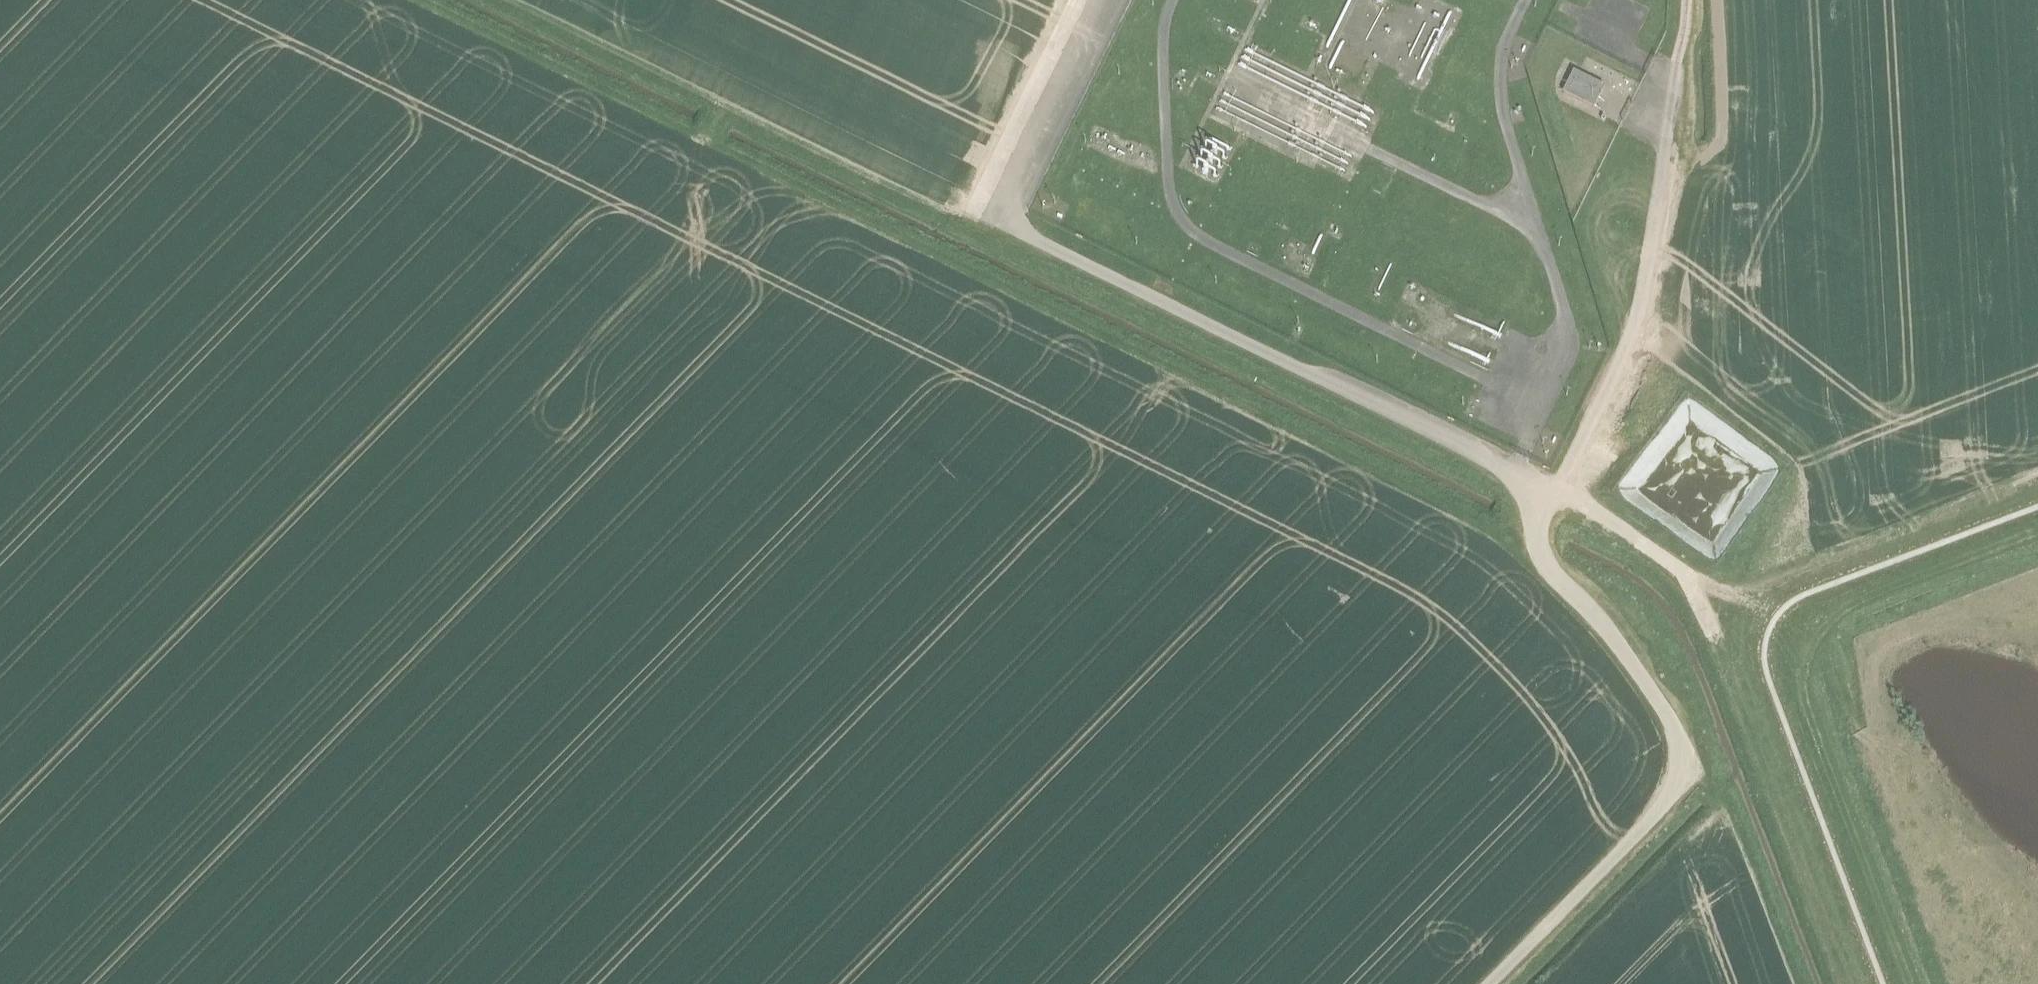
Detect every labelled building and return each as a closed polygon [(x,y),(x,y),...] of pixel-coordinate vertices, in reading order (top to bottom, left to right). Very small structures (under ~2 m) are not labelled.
[(1339,45),(1337,68),(1359,70),(1361,58),(1351,57),(1352,47),(1339,45)] [(1561,95),(1592,110),(1602,88),(1572,73),(1561,95)]
